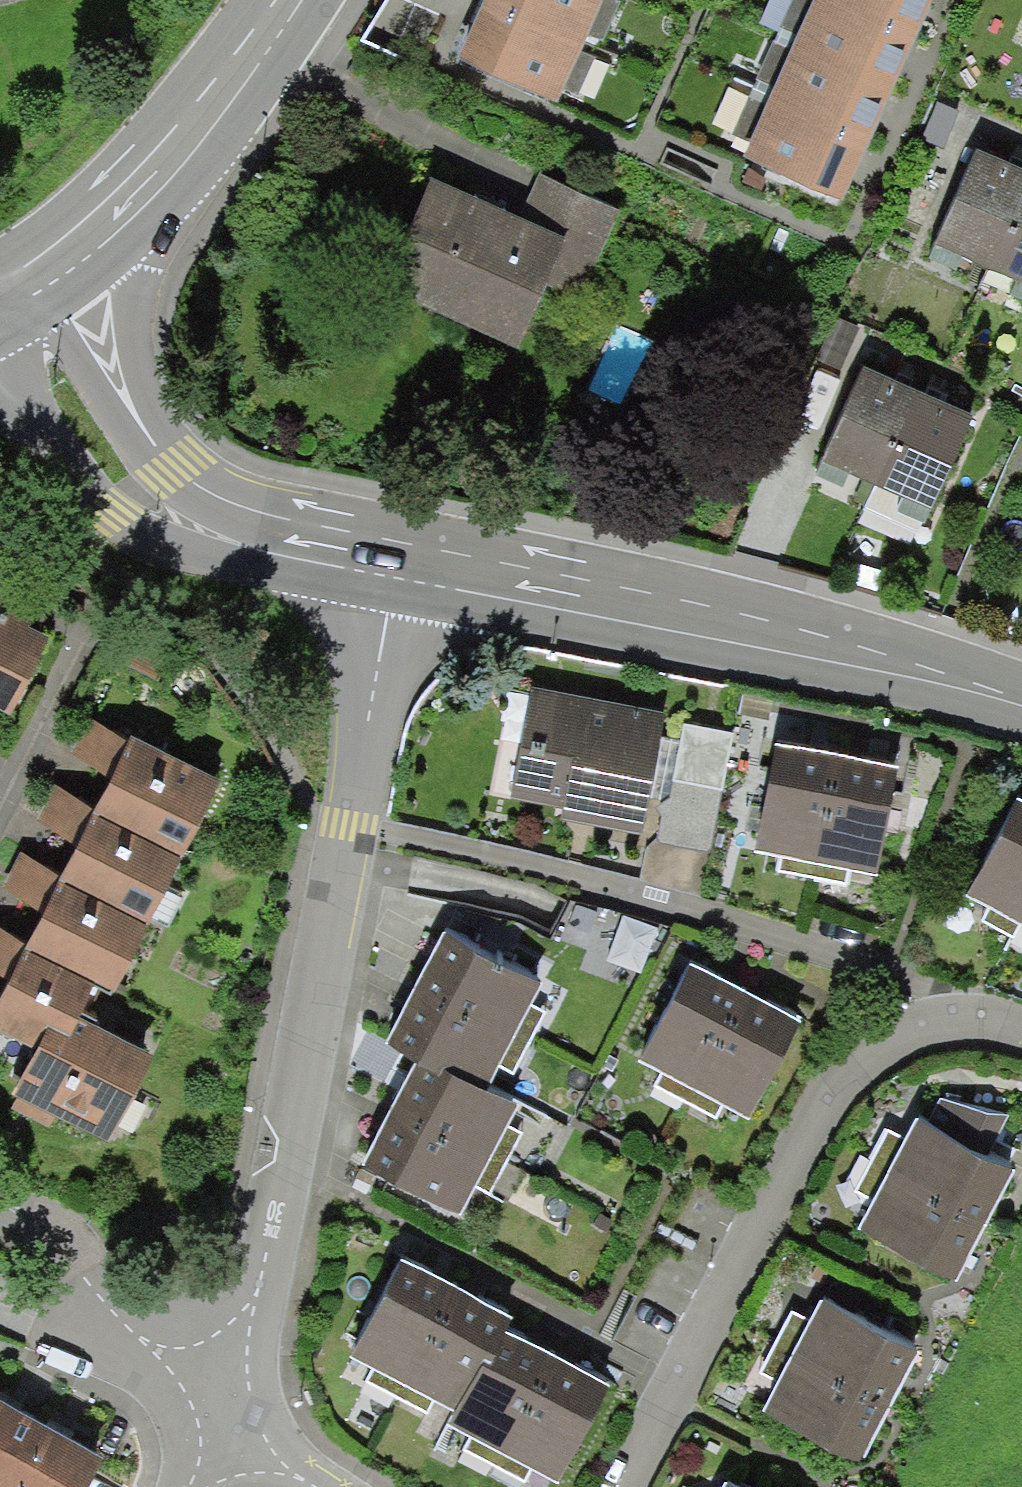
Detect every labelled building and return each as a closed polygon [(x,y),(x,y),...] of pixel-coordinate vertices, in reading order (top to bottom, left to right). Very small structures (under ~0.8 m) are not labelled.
[(469,31),(458,56),(552,97),(596,0),(487,0),(469,31)] [(727,149),(842,200),(858,165),(884,107),(908,54),(931,2),(932,0),(794,0),(727,149)] [(977,150),(936,245),(1021,282),(1021,169),(977,150)] [(568,237),(425,178),(377,294),(521,353),(568,237)] [(899,382),(863,367),(821,464),(932,511),(974,414),(933,396),(899,382)] [(0,601),(0,714),(9,718),(53,626),(0,601)] [(668,712),(531,686),(509,797),(564,807),(561,820),(644,837),(668,712)] [(137,744),(98,716),(79,759),(120,782),(102,810),(193,857),(227,789),(137,744)] [(721,726),(685,721),(674,800),(665,799),(659,838),(688,842),(717,847),(734,728),(721,726)] [(900,770),(776,744),(756,853),(781,858),(845,870),(878,876),(900,770)] [(101,816),(62,787),(43,830),(84,853),(66,881),(157,928),(191,861),(101,816)] [(1015,795),(968,897),(990,907),(1021,924),(1021,798),(1015,795)] [(68,885),(29,857),(10,899),(51,923),(33,950),(105,988),(124,997),(158,930),(68,885)] [(0,930),(0,982),(14,990),(0,1012),(0,1027),(69,1064),(105,988),(31,952),(0,930)] [(544,990),(444,935),(430,961),(403,1014),(387,1044),(421,1060),(488,1090),(544,990)] [(713,976),(690,965),(638,1061),(745,1116),(803,1023),(774,1008),(713,976)] [(59,1007),(13,1094),(111,1140),(152,1057),(59,1007)] [(377,1139),(361,1168),(455,1220),(515,1111),(476,1090),(421,1060),(407,1085),(377,1139)] [(1009,1164),(916,1119),(904,1142),(874,1204),(859,1233),(953,1279),(1009,1164)] [(427,1277),(402,1264),(352,1359),(462,1416),(505,1335),(512,1321),(487,1308),(427,1277)] [(917,1352),(822,1302),(811,1322),(776,1386),(762,1410),(859,1462),(917,1352)] [(538,1351),(505,1335),(462,1416),(454,1430),(560,1483),(612,1386),(575,1368),(538,1351)] [(102,1464),(58,1438),(14,1413),(0,1405),(0,1486),(87,1486),(102,1464)]
